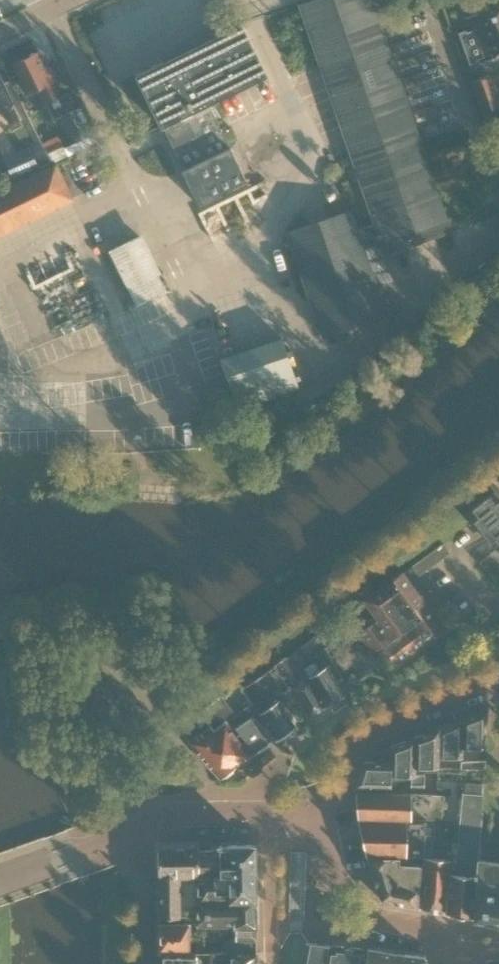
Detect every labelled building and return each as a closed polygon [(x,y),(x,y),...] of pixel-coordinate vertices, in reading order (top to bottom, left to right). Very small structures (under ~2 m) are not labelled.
[(287,232),(324,337),(387,315),(364,249),(383,242),(386,252),(450,230),(446,219),(427,160),(370,0),(313,0),(302,4),(335,99),(331,101),(354,166),(356,165),(376,223),(357,230),(350,210),(287,232)] [(470,27),(459,31),(470,63),(482,59),(483,62),(498,56),(498,4),(466,16),(470,27)] [(242,23),(136,74),(162,128),(164,127),(184,169),(183,170),(200,207),(249,183),(231,147),(230,147),(209,104),(268,75),(242,23)] [(25,94),(29,92),(32,94),(39,91),(40,87),(41,87),(49,103),(60,98),(51,81),(55,80),(47,65),(44,67),(38,53),(15,65),(22,78),(18,80),(25,94)] [(482,111),(498,105),(498,93),(493,75),(472,82),(482,111)] [(9,123),(19,118),(12,104),(12,103),(0,78),(0,110),(2,109),(9,123)] [(62,114),(71,132),(76,143),(89,137),(75,108),(62,114)] [(13,180),(39,168),(29,146),(3,158),(13,180)] [(0,193),(0,232),(70,198),(55,166),(0,193)] [(109,251),(137,306),(166,291),(139,236),(109,251)] [(8,376),(9,347),(0,328),(0,376),(8,376)] [(237,408),(299,388),(283,337),(220,357),(237,408)] [(498,547),(498,496),(495,491),(468,512),(497,549),(498,547)] [(412,567),(419,576),(450,553),(443,544),(412,567)] [(374,651),(383,645),(396,663),(444,628),(403,571),(364,599),(378,618),(359,632),(374,651)] [(319,670),(309,676),(326,706),(344,695),(336,682),(343,677),(332,660),(327,647),(312,656),(319,670)] [(309,676),(309,675),(297,683),(291,671),(294,669),(285,657),(271,667),(278,679),(281,677),(289,689),(292,687),(309,716),(326,706),(309,676)] [(269,670),(243,689),(248,697),(258,690),(269,707),(259,713),(276,739),(295,725),(283,706),(289,702),(269,670)] [(226,776),(232,771),(233,767),(252,753),(233,729),(227,721),(242,710),(252,702),(248,697),(243,689),(238,682),(199,712),(183,733),(220,776),(222,775),(226,776)] [(233,729),(252,753),(254,756),(268,745),(267,743),(272,739),(253,714),(256,711),(252,702),(242,710),(248,718),(233,729)] [(462,724),(461,748),(462,748),(485,749),(486,711),(485,711),(485,716),(477,715),(477,714),(461,720),(461,724),(462,724)] [(439,733),(438,757),(439,757),(461,757),(462,748),(461,748),(462,724),(461,724),(454,724),(453,723),(439,728),(438,733),(439,733)] [(416,741),(415,765),(416,765),(425,765),(428,765),(437,766),(439,765),(439,757),(438,757),(439,733),(438,733),(431,732),(431,731),(429,732),(425,733),(416,736),(416,741)] [(391,757),(390,762),(391,762),(391,773),(412,774),(416,774),(416,765),(415,765),(416,741),(408,741),(408,739),(391,746),(391,757)] [(474,761),(473,769),(484,770),(484,760),(474,761)] [(363,761),(356,785),(391,786),(391,783),(391,773),(391,762),(390,762),(374,761),(363,761)] [(461,762),(461,769),(473,769),(474,761),(461,762)] [(465,782),(464,793),(482,794),(483,783),(465,782)] [(356,792),(358,817),(442,819),(443,794),(356,792)] [(464,793),(458,842),(457,848),(478,852),(481,809),(482,794),(464,793)] [(478,852),(478,857),(477,857),(473,917),(485,919),(485,920),(496,921),(496,922),(498,923),(498,922),(498,860),(483,857),(487,810),(481,809),(478,852)] [(359,821),(368,858),(412,859),(413,856),(423,856),(425,833),(426,822),(359,821)] [(423,856),(422,865),(418,899),(421,900),(421,908),(447,913),(452,859),(432,857),(434,844),(433,844),(433,834),(425,833),(423,856)] [(478,857),(478,852),(457,848),(458,842),(453,842),(452,859),(447,913),(473,917),(477,857),(478,857)] [(159,846),(159,877),(181,876),(181,877),(198,877),(198,845),(186,846),(186,845),(176,846),(159,846)] [(229,874),(255,875),(254,845),(231,846),(220,846),(220,850),(200,851),(200,859),(199,874),(220,873),(219,874),(229,874)] [(417,907),(418,899),(422,865),(412,864),(412,859),(368,858),(382,900),(417,907)] [(229,899),(255,899),(255,875),(229,874),(219,874),(220,873),(199,874),(198,884),(198,899),(229,899)] [(181,877),(181,876),(159,877),(160,917),(181,917),(181,877)] [(257,952),(255,899),(229,899),(198,899),(197,923),(235,923),(236,937),(228,937),(228,952),(257,952)] [(188,952),(188,923),(160,923),(160,952),(188,952)] [(328,945),(307,942),(303,963),(326,963),(328,945)] [(332,945),(328,945),(326,963),(364,963),(365,957),(365,948),(332,945)] [(366,949),(364,963),(425,963),(426,957),(390,953),(366,949)] [(188,952),(160,952),(160,963),(212,963),(211,952),(188,952)] [(257,952),(228,952),(211,952),(212,963),(222,963),(230,963),(258,963),(257,952)]
